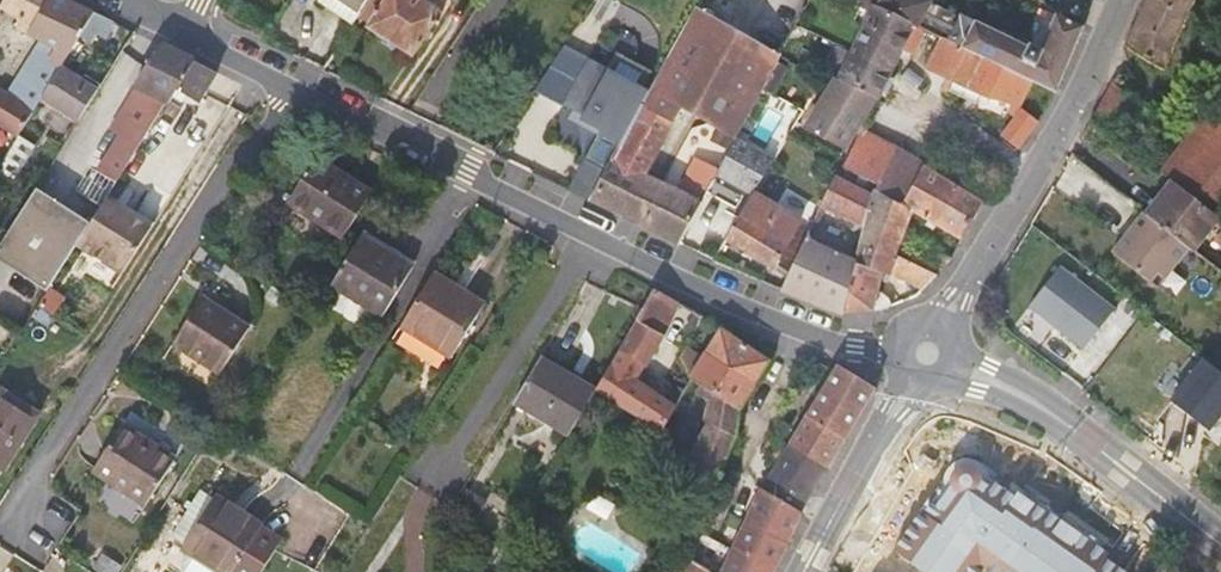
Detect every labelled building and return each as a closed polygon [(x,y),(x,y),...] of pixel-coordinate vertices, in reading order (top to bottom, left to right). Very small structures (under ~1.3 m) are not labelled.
[(0,6),(0,10),(20,20),(15,30),(40,42),(8,94),(35,109),(41,100),(61,68),(81,36),(95,12),(69,0),(4,0),(0,6)] [(369,0),(320,0),(354,23),(357,18),(369,0)] [(368,25),(384,0),(369,0),(357,18),(368,25)] [(366,27),(412,56),(441,13),(421,0),(384,0),(368,25),(366,27)] [(858,6),(870,14),(858,41),(896,61),(902,51),(912,56),(924,30),(916,26),(928,2),(923,0),(862,0),(858,6)] [(1192,0),(1146,0),(1126,46),(1163,69),(1192,0)] [(949,42),(960,17),(928,2),(916,26),(924,30),(912,56),(925,64),(938,37),(943,39),(949,42)] [(724,23),(696,7),(643,106),(640,104),(634,117),(628,127),(619,145),(607,169),(586,160),(570,191),(624,218),(647,175),(679,112),(672,108),(679,108),(692,83),(691,82),(698,68),(700,69),(724,23)] [(117,23),(95,12),(81,36),(89,41),(96,32),(102,36),(111,34),(117,23)] [(1054,94),(1084,28),(1055,15),(1040,51),(1031,47),(1029,49),(961,15),(960,17),(949,42),(1031,82),(1054,94)] [(779,57),(780,55),(724,23),(700,69),(698,68),(691,82),(692,83),(679,108),(716,129),(712,137),(723,143),(727,136),(735,140),(768,80),(778,85),(789,65),(779,60),(780,58),(779,57)] [(195,60),(149,38),(126,76),(139,84),(137,88),(141,91),(105,151),(109,155),(99,172),(108,177),(115,181),(153,119),(157,121),(178,87),(195,60)] [(1039,122),(1019,106),(1031,82),(949,42),(943,39),(928,68),(949,78),(947,80),(981,96),(988,100),(1001,102),(1012,101),(1012,104),(1008,112),(1015,118),(1001,136),(1018,150),(1039,122)] [(896,61),(858,41),(852,54),(839,79),(839,80),(874,98),(878,100),(881,94),(889,77),(896,61)] [(826,72),(839,79),(852,54),(837,47),(827,67),(829,68),(826,72)] [(619,145),(628,127),(608,116),(613,106),(634,117),(640,104),(647,90),(586,58),(562,105),(583,115),(580,121),(601,131),(598,135),(619,145)] [(222,74),(195,60),(178,87),(204,101),(222,74)] [(61,68),(41,100),(78,122),(101,84),(85,74),(81,81),(61,68)] [(889,77),(881,94),(885,96),(893,79),(889,77)] [(874,98),(839,80),(837,80),(806,131),(843,150),(874,98)] [(977,103),(981,96),(947,80),(943,91),(948,93),(949,90),(977,103)] [(1142,101),(1115,80),(1096,114),(1118,132),(1142,101)] [(17,137),(18,136),(35,109),(8,94),(0,90),(0,127),(17,137)] [(1171,181),(1220,219),(1220,218),(1220,102),(1215,97),(1159,172),(1171,181)] [(608,116),(628,127),(634,117),(613,106),(608,116)] [(766,157),(773,161),(790,133),(784,129),(766,157)] [(880,186),(899,151),(861,132),(842,167),(880,186)] [(18,136),(17,137),(0,165),(0,172),(14,181),(36,146),(18,136)] [(33,168),(44,175),(63,145),(52,138),(33,168)] [(754,194),(773,161),(766,157),(735,140),(719,170),(717,175),(753,194),(754,194)] [(923,165),(899,151),(880,186),(877,192),(900,203),(923,165)] [(376,194),(320,155),(291,201),(346,238),(376,194)] [(717,175),(719,170),(696,158),(680,191),(661,182),(639,225),(640,226),(679,245),(717,175)] [(960,187),(923,165),(900,203),(912,209),(962,240),(993,186),(969,172),(960,187)] [(661,182),(647,175),(624,218),(639,225),(661,182)] [(872,195),(835,176),(821,205),(864,226),(872,195)] [(1212,266),(1193,252),(1220,219),(1171,181),(1146,215),(1095,176),(1071,207),(1188,297),(1212,266)] [(873,190),(872,195),(864,226),(861,238),(896,255),(912,209),(900,203),(877,192),(873,190)] [(810,227),(754,194),(753,194),(726,238),(775,269),(776,267),(788,275),(805,240),(810,227)] [(86,231),(31,196),(0,245),(0,272),(42,299),(76,246),(86,231)] [(150,229),(106,200),(86,231),(76,246),(121,274),(150,229)] [(412,268),(361,237),(330,285),(382,317),(412,268)] [(855,263),(842,313),(884,310),(892,306),(889,299),(882,294),(877,293),(880,282),(887,284),(890,274),(924,290),(937,275),(916,265),(896,255),(861,238),(855,263)] [(788,275),(781,289),(842,313),(855,263),(805,240),(788,275)] [(927,243),(916,265),(937,275),(950,262),(952,259),(927,243)] [(1029,306),(1083,348),(1112,311),(1058,268),(1029,306)] [(484,304),(434,273),(401,327),(451,358),(484,304)] [(680,303),(655,289),(610,367),(596,392),(645,423),(639,434),(649,441),(656,430),(660,433),(675,407),(638,382),(664,336),(680,303)] [(247,326),(201,297),(173,342),(217,371),(247,326)] [(474,344),(481,349),(499,319),(493,314),(474,344)] [(721,328),(690,377),(701,384),(715,394),(707,423),(680,474),(714,490),(737,436),(740,411),(771,360),(721,328)] [(541,358),(514,403),(569,435),(595,389),(541,358)] [(671,362),(684,391),(691,380),(681,358),(671,362)] [(1170,402),(1208,431),(1220,415),(1220,373),(1204,360),(1170,402)] [(796,432),(780,421),(762,450),(778,460),(788,444),(828,470),(877,389),(837,364),(796,432)] [(703,420),(707,423),(715,394),(701,384),(695,393),(707,402),(703,420)] [(1,390),(0,392),(0,469),(3,471),(39,414),(1,390)] [(172,456),(120,422),(90,469),(142,503),(172,456)] [(770,494),(802,513),(828,470),(788,444),(778,460),(771,474),(779,479),(770,494)] [(896,553),(922,571),(1131,571),(1135,567),(976,460),(961,456),(949,461),(896,553)] [(779,479),(771,474),(761,489),(770,494),(779,479)] [(460,487),(451,501),(493,527),(502,514),(460,487)] [(802,513),(770,494),(761,489),(721,571),(773,571),(802,513)] [(264,536),(252,528),(254,525),(210,497),(206,505),(180,545),(176,552),(183,556),(177,565),(178,571),(242,571),(264,536)] [(180,545),(206,505),(195,498),(169,538),(180,545)] [(242,571),(257,571),(275,543),(264,536),(242,571)]
